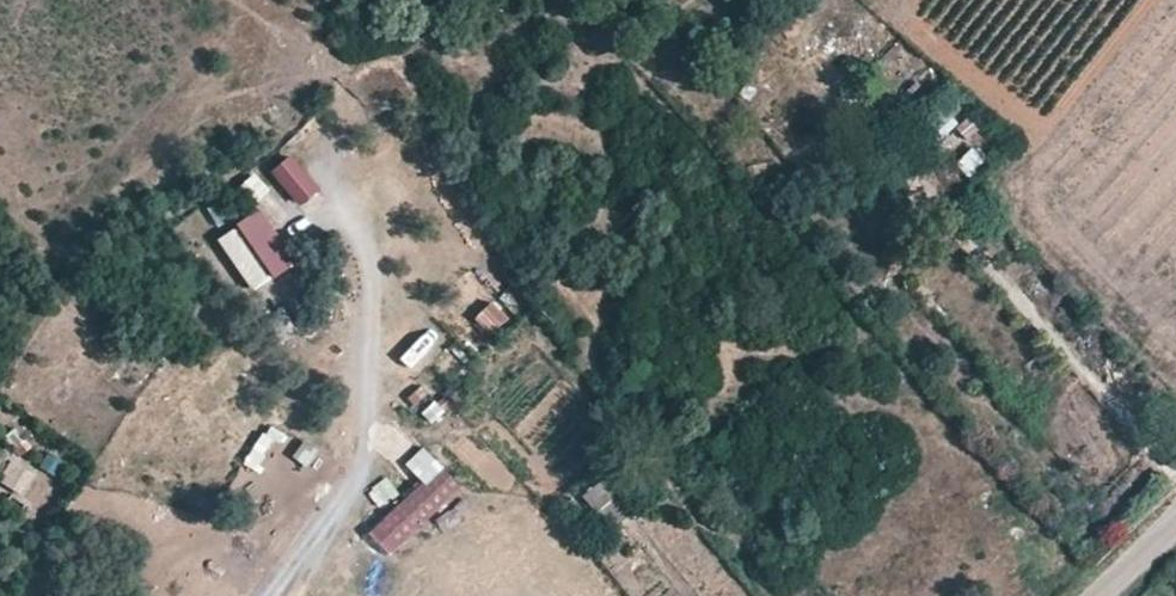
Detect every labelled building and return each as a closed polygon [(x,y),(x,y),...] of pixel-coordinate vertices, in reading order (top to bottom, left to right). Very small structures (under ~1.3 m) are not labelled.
[(929,127),(938,136),(965,111),(954,101),(929,127)] [(965,111),(938,136),(940,139),(956,125),(967,134),(978,124),(965,111)] [(773,132),(793,153),(806,141),(780,112),(773,118),(781,126),(773,132)] [(806,141),(793,153),(839,205),(853,204),(866,191),(854,177),(846,184),(806,141)] [(293,154),(272,173),(303,208),(324,189),(293,154)] [(219,234),(251,293),(297,268),(265,210),(219,234)] [(492,302),(472,318),(488,336),(507,320),(492,302)] [(400,360),(427,331),(410,315),(383,345),(400,360)] [(268,476),(284,433),(263,425),(247,467),(268,476)] [(30,447),(14,428),(4,437),(21,457),(30,447)] [(425,448),(406,466),(423,483),(370,534),(394,559),(466,490),(425,448)] [(34,475),(13,462),(1,480),(23,493),(34,475)] [(597,512),(621,492),(607,475),(583,496),(597,512)] [(638,510),(621,492),(597,512),(595,513),(608,531),(638,510)] [(593,520),(572,496),(563,506),(582,528),(593,520)]
